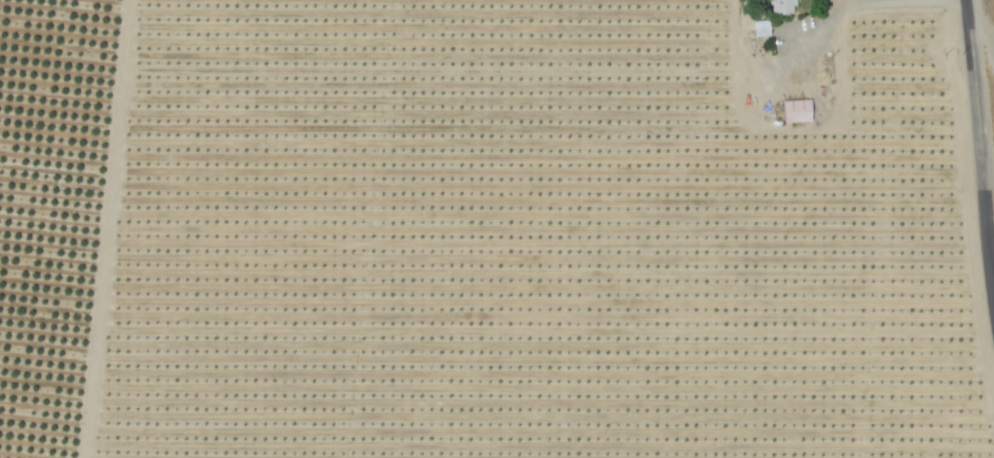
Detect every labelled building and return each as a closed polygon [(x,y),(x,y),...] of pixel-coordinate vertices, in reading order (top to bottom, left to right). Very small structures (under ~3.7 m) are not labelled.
[(771,16),(794,13),(793,0),(769,0),(771,16)] [(782,122),(810,121),(809,99),(781,100),(782,122)]
